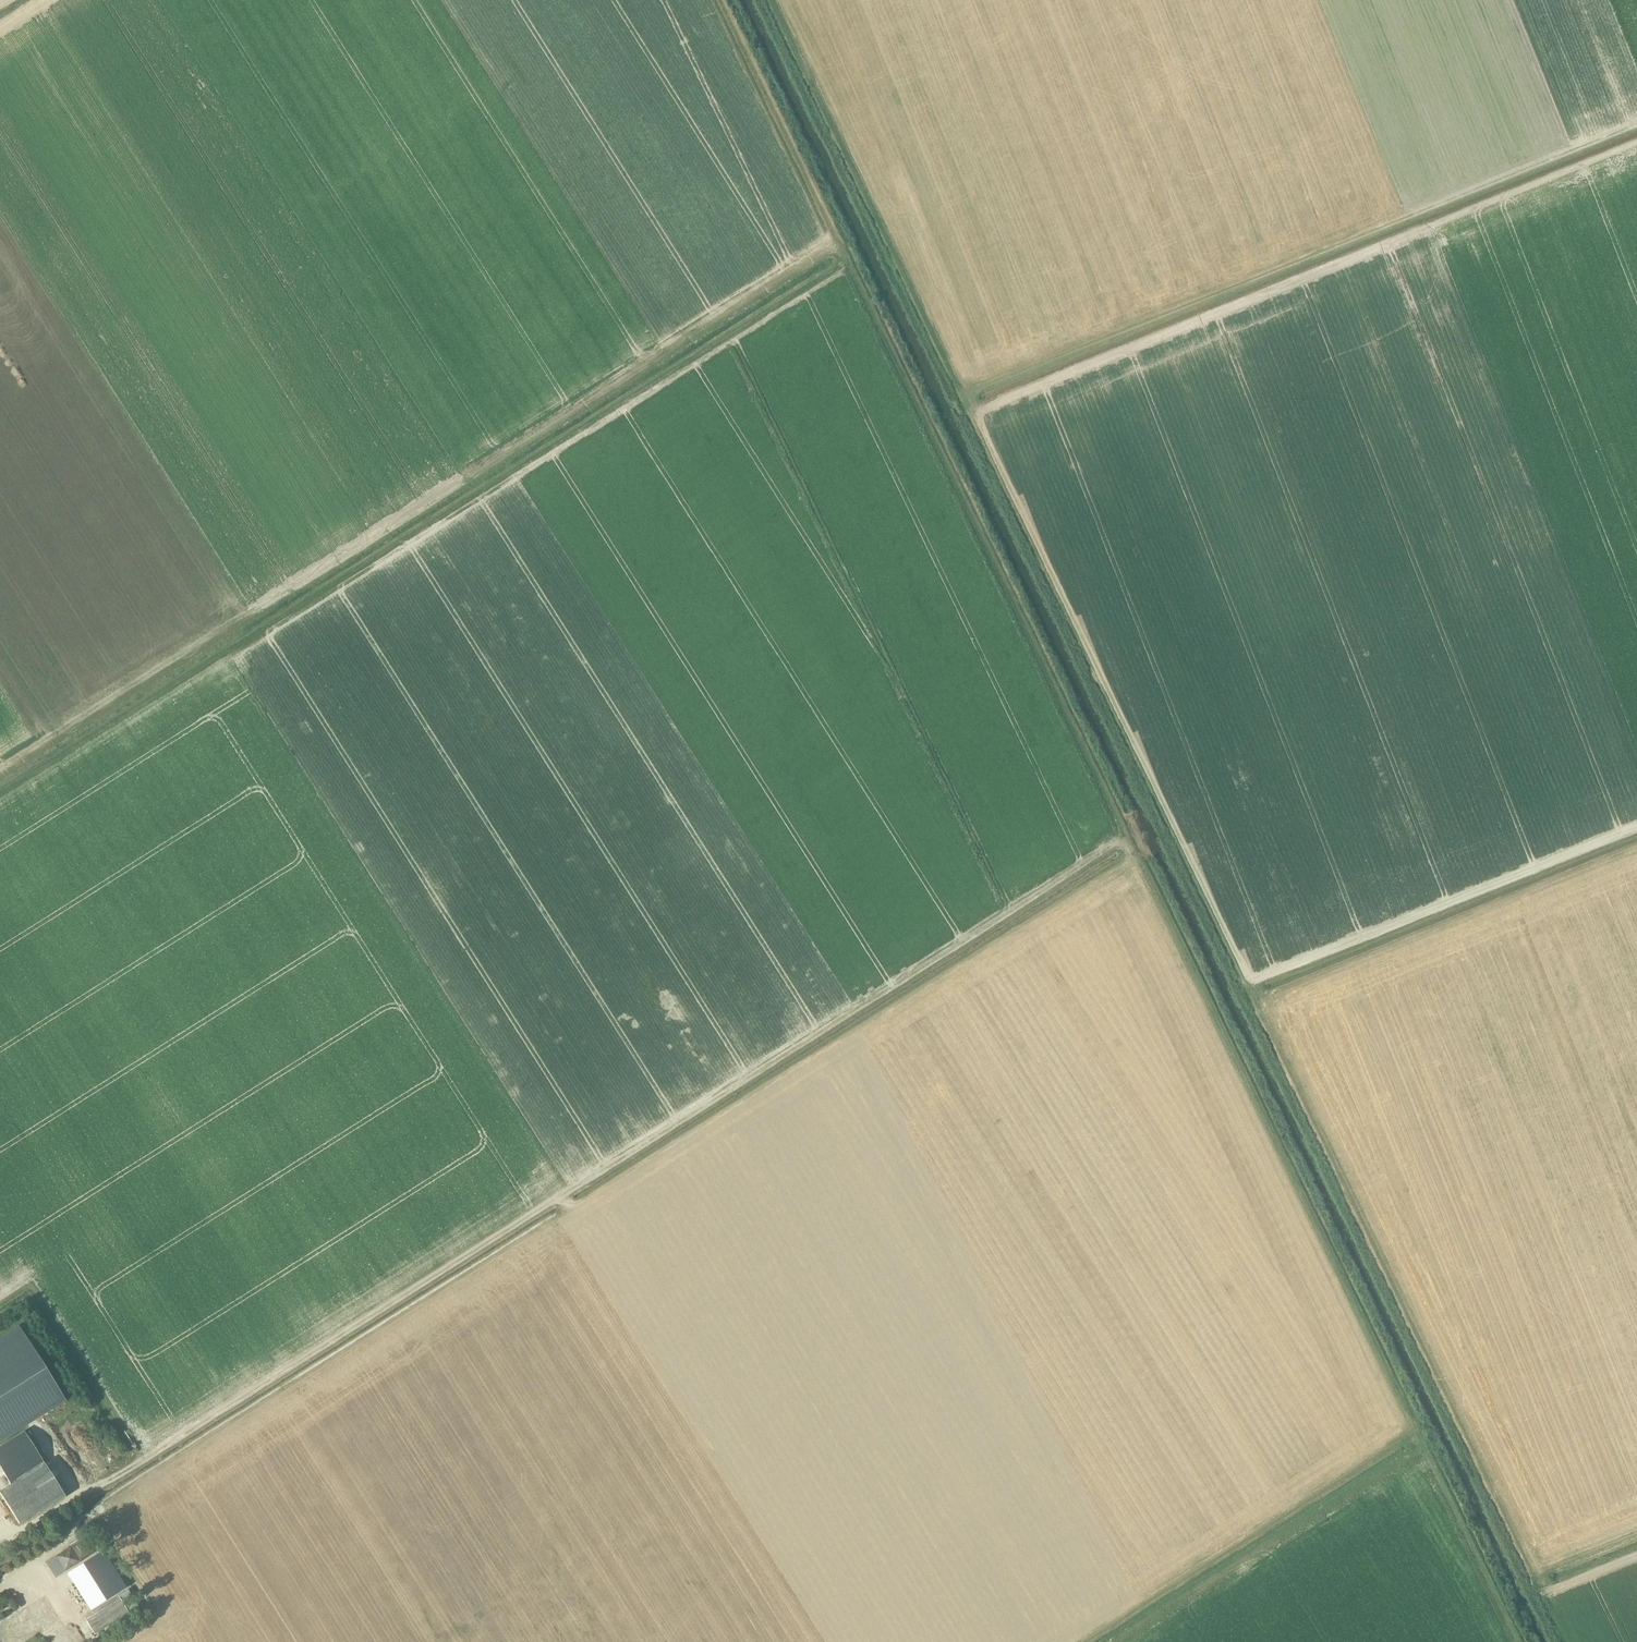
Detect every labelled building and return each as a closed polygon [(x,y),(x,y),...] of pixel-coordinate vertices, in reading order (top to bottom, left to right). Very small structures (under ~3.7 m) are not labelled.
[(0,1341),(0,1442),(65,1401),(20,1329),(0,1341)] [(24,1432),(0,1447),(0,1469),(10,1485),(0,1491),(0,1496),(18,1524),(63,1496),(24,1432)] [(54,1579),(90,1555),(80,1539),(44,1563),(54,1579)] [(90,1611),(125,1588),(102,1551),(66,1574),(90,1611)] [(36,1616),(30,1607),(25,1610),(23,1607),(13,1613),(15,1616),(0,1626),(0,1640),(1,1641),(10,1641),(14,1639),(16,1641),(18,1641),(31,1634),(36,1641),(41,1641),(46,1638),(39,1627),(36,1628),(31,1620),(36,1616)]
